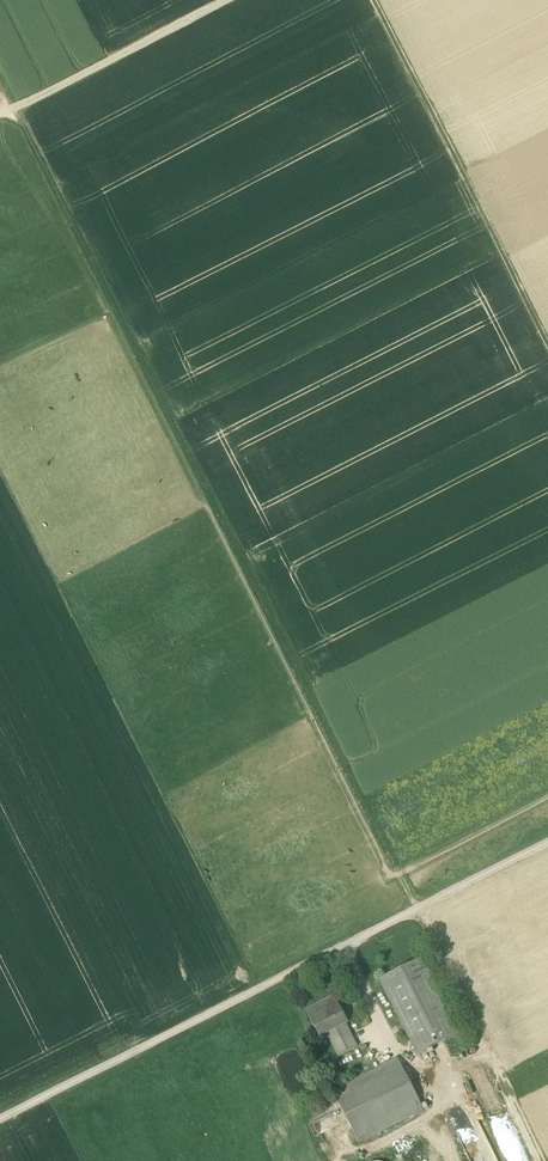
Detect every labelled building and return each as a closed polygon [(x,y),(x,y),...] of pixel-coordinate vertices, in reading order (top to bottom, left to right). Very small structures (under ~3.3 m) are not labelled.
[(422,958),(379,980),(417,1055),(460,1034),(422,958)] [(334,997),(306,1012),(319,1037),(327,1033),(344,1024),(346,1024),(338,1010),(340,1009),(334,997)] [(344,1024),(327,1033),(339,1056),(356,1048),(344,1024)] [(398,1060),(333,1093),(358,1143),(423,1110),(398,1060)] [(471,1153),(474,1160),(482,1160),(486,1159),(486,1160),(498,1160),(492,1145),(471,1153)]
